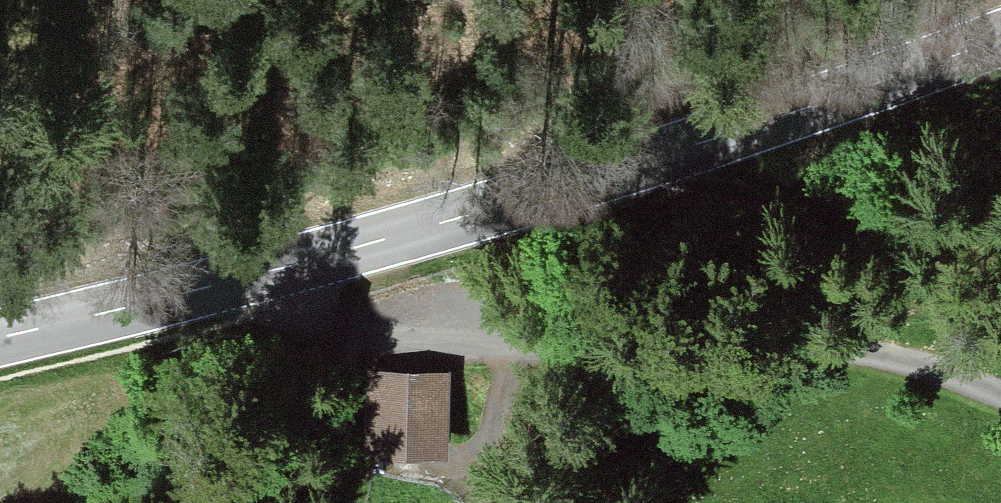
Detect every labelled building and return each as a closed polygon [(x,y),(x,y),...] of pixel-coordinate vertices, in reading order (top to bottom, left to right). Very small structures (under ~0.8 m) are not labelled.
[(448,372),(359,371),(358,465),(448,465),(448,372)]
